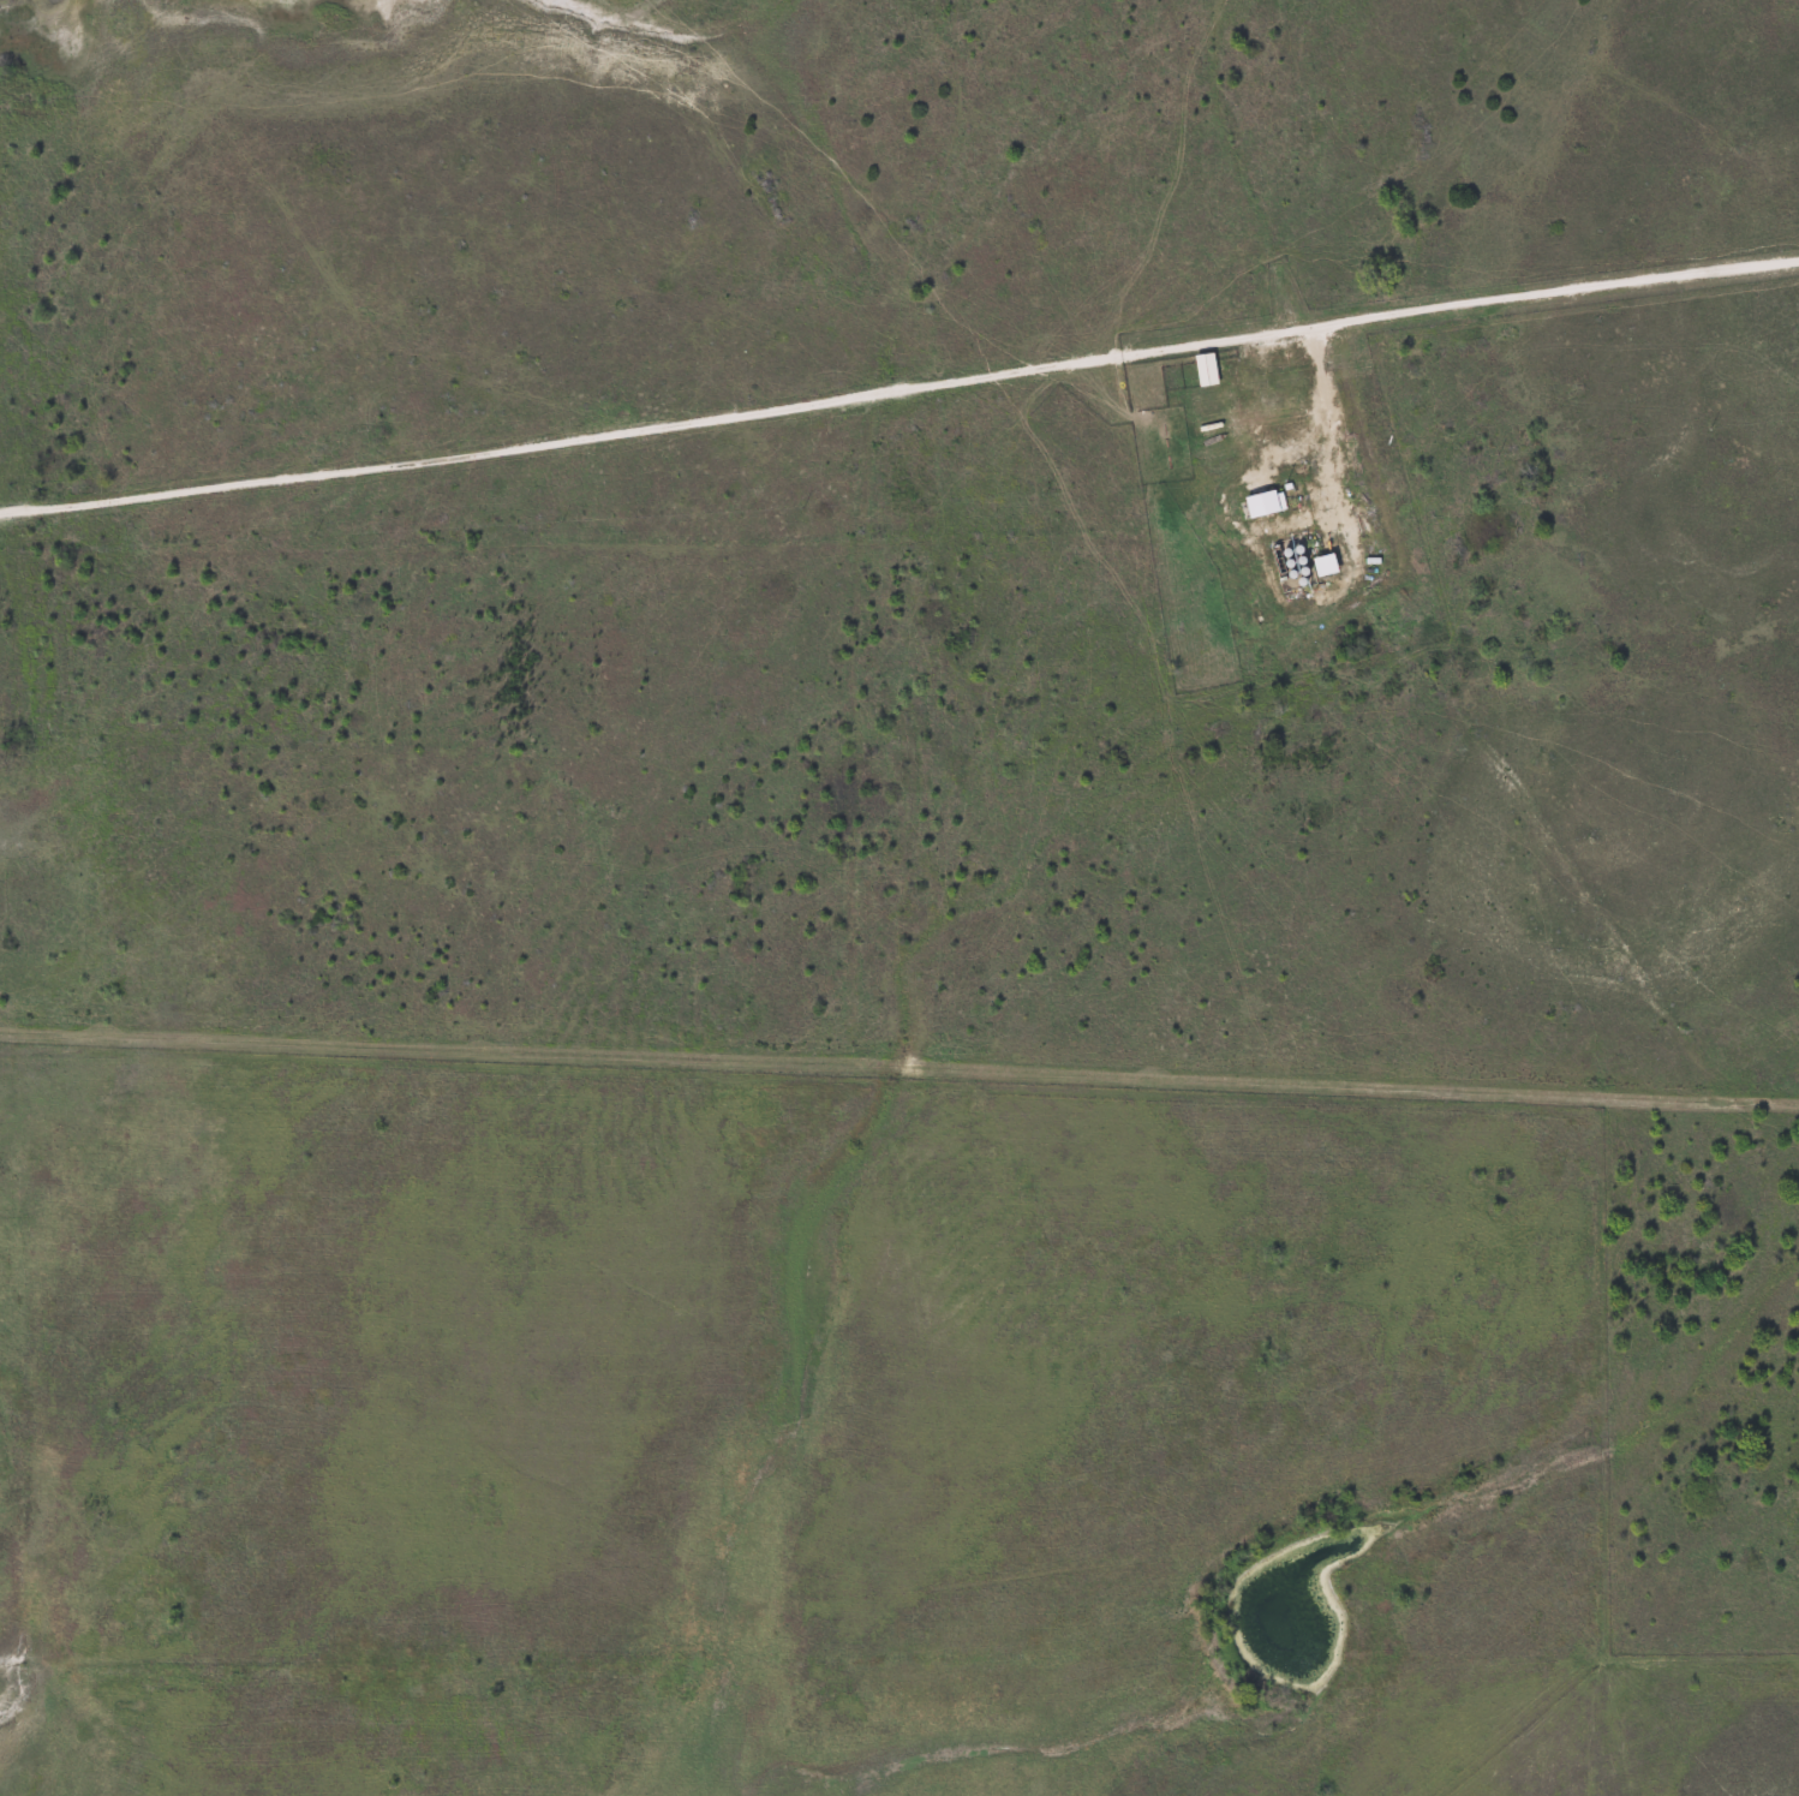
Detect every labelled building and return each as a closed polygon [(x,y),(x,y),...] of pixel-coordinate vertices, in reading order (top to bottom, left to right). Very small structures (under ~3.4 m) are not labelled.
[(1280,509),(1248,520),(1241,499),(1273,489),(1280,509)] [(1311,559),(1332,555),(1335,574),(1314,578),(1311,559)]
